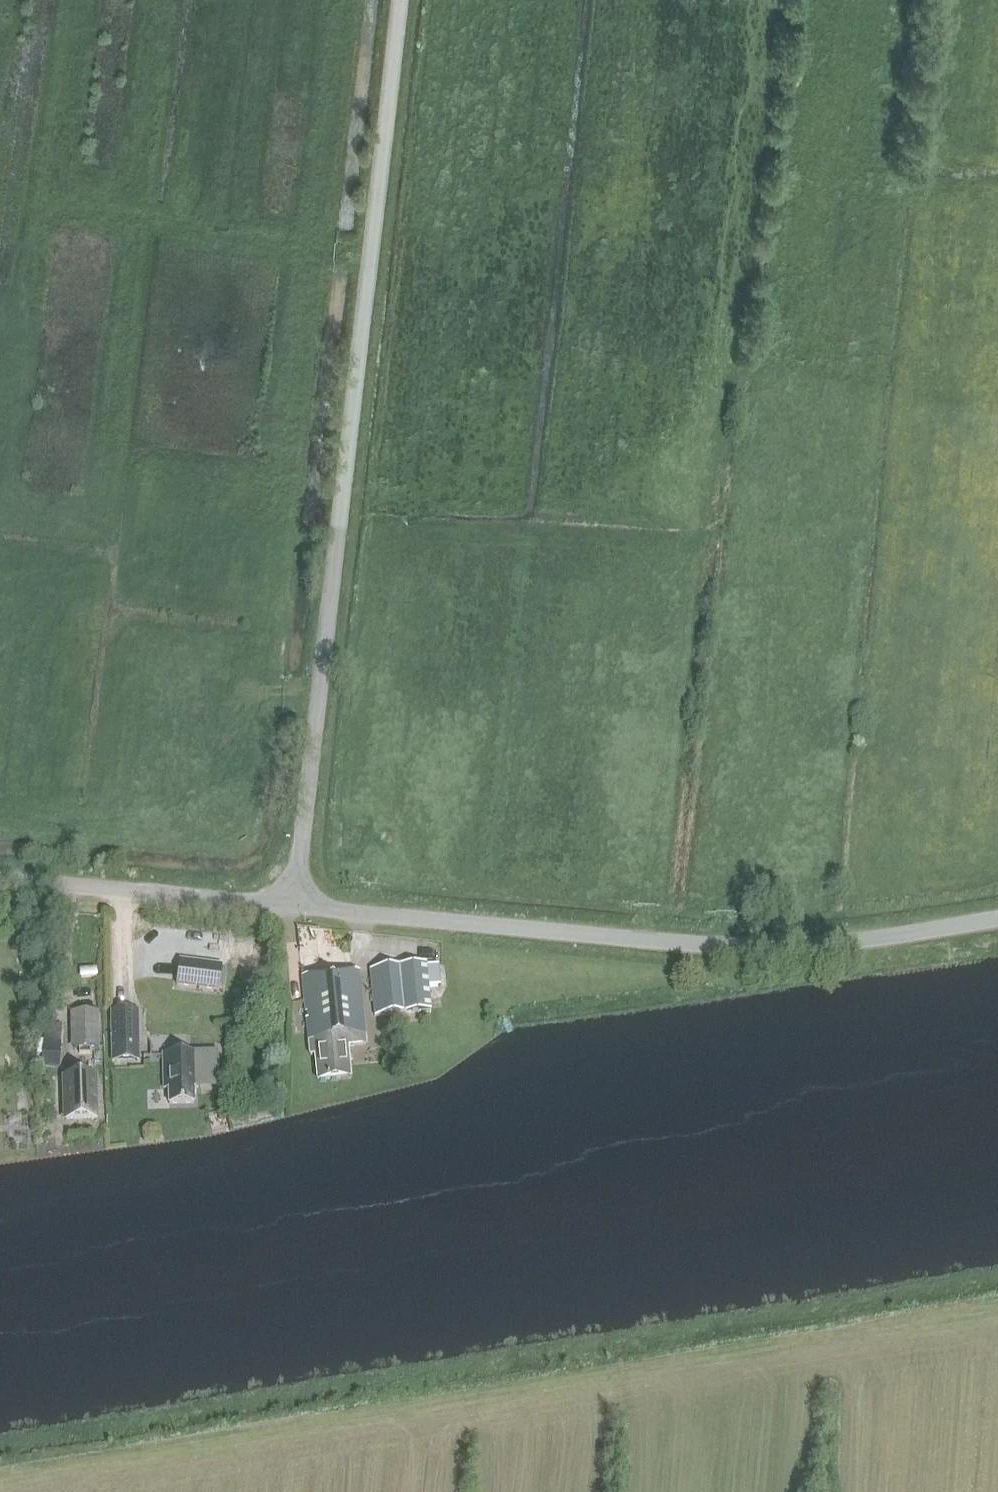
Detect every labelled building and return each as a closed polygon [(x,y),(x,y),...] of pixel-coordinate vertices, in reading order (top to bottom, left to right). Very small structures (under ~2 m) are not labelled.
[(176,985),(218,990),(221,965),(179,960),(176,985)] [(425,964),(370,970),(375,1016),(430,1011),(427,987),(440,986),(438,965),(425,966),(425,964)] [(302,976),(310,1056),(315,1055),(317,1080),(350,1077),(347,1046),(366,1044),(358,971),(302,976)] [(137,1011),(111,1012),(112,1062),(139,1061),(137,1011)] [(74,1049),(99,1048),(98,1012),(73,1013),(74,1049)] [(60,1055),(61,1043),(44,1041),(43,1054),(60,1055)] [(198,1088),(197,1053),(163,1054),(164,1089),(169,1089),(169,1104),(194,1103),(193,1088),(198,1088)] [(94,1077),(64,1078),(65,1120),(95,1119),(94,1077)]
